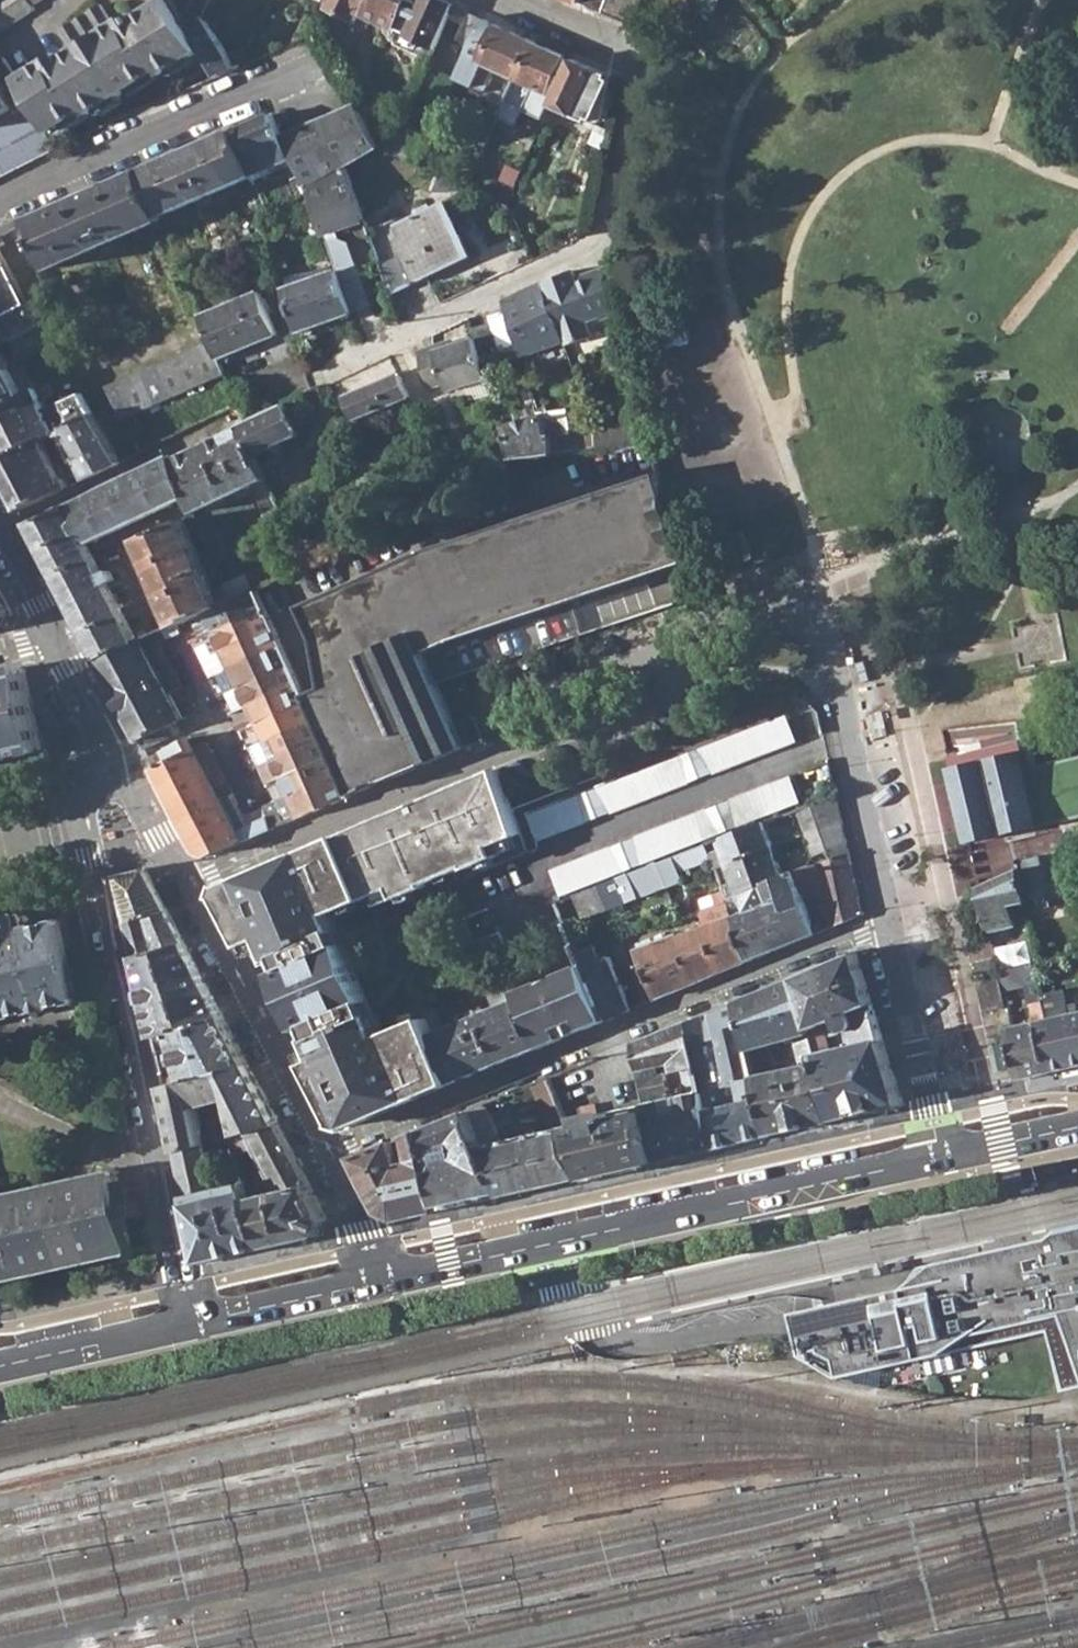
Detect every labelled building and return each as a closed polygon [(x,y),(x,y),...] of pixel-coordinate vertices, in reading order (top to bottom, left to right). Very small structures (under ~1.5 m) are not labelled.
[(34,8),(31,4),(37,0),(0,0),(0,33),(34,8)] [(51,135),(89,110),(94,115),(161,71),(165,75),(204,50),(196,37),(172,0),(169,0),(139,18),(136,13),(114,27),(101,5),(61,32),(74,54),(65,60),(61,55),(19,81),(31,99),(51,135)] [(204,19),(206,15),(212,0),(193,0),(188,12),(204,19)] [(327,7),(355,20),(359,12),(409,32),(402,47),(429,59),(454,4),(446,0),(423,0),(422,3),(415,0),(329,0),(327,7)] [(634,26),(642,0),(577,0),(634,26)] [(457,38),(471,45),(477,33),(484,17),(469,11),(457,38)] [(196,37),(204,50),(221,77),(238,69),(206,15),(204,19),(196,37)] [(484,17),(477,33),(471,45),(463,64),(457,77),(488,91),(498,69),(518,78),(519,75),(535,40),(484,17)] [(518,78),(549,92),(566,54),(535,40),(519,75),(518,78)] [(553,102),(590,119),(609,74),(573,57),(553,102)] [(19,81),(6,60),(0,64),(0,73),(7,74),(19,93),(15,100),(0,73),(0,117),(31,99),(19,81)] [(430,99),(444,105),(452,87),(456,79),(442,72),(430,99)] [(58,149),(51,135),(31,99),(0,117),(0,178),(58,149)] [(307,187),(324,233),(365,217),(346,166),(380,146),(356,104),(283,135),(307,187)] [(262,144),(283,135),(281,132),(273,112),(234,130),(253,174),(272,166),(262,144)] [(140,171),(159,214),(253,174),(234,130),(140,171)] [(590,141),(608,150),(611,137),(596,130),(590,141)] [(28,220),(49,268),(161,219),(159,214),(140,171),(28,220)] [(378,251),(393,292),(470,256),(446,201),(397,222),(401,229),(374,240),(378,251)] [(365,257),(378,251),(374,240),(368,224),(354,231),(365,257)] [(2,318),(27,304),(0,254),(0,314),(2,318)] [(573,270),(542,285),(563,341),(565,346),(593,336),(587,322),(600,317),(602,320),(617,314),(608,279),(609,266),(576,278),(573,270)] [(284,288),(299,330),(352,311),(337,269),(284,288)] [(504,302),(521,356),(563,341),(542,285),(504,302)] [(213,338),(221,355),(278,329),(261,287),(202,312),(213,338)] [(8,369),(1,356),(46,331),(29,303),(27,304),(2,318),(0,319),(0,373),(8,369)] [(475,330),(483,355),(500,350),(493,324),(475,330)] [(108,384),(123,418),(229,371),(221,355),(213,338),(108,384)] [(419,352),(430,390),(446,385),(447,389),(487,378),(476,340),(438,352),(436,347),(419,352)] [(22,395),(8,369),(0,373),(0,407),(22,395)] [(346,395),(354,418),(408,398),(400,376),(346,395)] [(534,398),(538,412),(546,411),(543,392),(540,392),(536,379),(528,381),(534,398)] [(42,439),(51,434),(65,427),(92,413),(81,393),(46,412),(34,388),(22,395),(0,407),(0,460),(42,439)] [(502,425),(512,460),(551,455),(549,434),(545,435),(538,412),(534,398),(524,402),(529,417),(502,425)] [(238,427),(252,457),(298,434),(285,405),(246,423),(238,427)] [(104,435),(119,463),(177,435),(163,407),(104,435)] [(568,408),(546,411),(538,412),(545,435),(549,434),(551,455),(600,448),(597,428),(570,432),(568,408)] [(92,413),(65,427),(51,434),(58,448),(72,441),(88,478),(119,463),(104,435),(92,413)] [(187,498),(193,512),(262,478),(252,457),(238,427),(171,459),(187,498)] [(42,439),(0,460),(0,473),(7,487),(20,511),(71,486),(66,478),(63,480),(42,439)] [(169,455),(64,506),(86,545),(92,543),(139,521),(141,525),(152,520),(150,514),(179,502),(187,498),(171,459),(169,455)] [(333,757),(351,796),(418,767),(486,738),(477,715),(459,722),(439,680),(426,654),(454,641),(689,564),(672,516),(658,474),(426,551),(303,608),(317,639),(326,686),(305,694),(308,701),(316,719),(325,738),(333,757)] [(193,512),(187,498),(179,502),(185,513),(193,512)] [(64,506),(26,524),(80,627),(97,659),(138,642),(131,629),(108,586),(116,580),(112,572),(103,577),(86,545),(64,506)] [(261,514),(272,537),(287,531),(276,508),(261,514)] [(136,543),(172,627),(177,625),(193,618),(220,606),(185,522),(136,543)] [(205,541),(215,565),(231,558),(220,535),(205,541)] [(224,585),(231,602),(257,590),(306,569),(298,553),(224,585)] [(5,623),(8,614),(11,605),(0,585),(0,624),(5,623)] [(193,618),(203,641),(210,638),(267,613),(257,590),(231,602),(220,606),(193,618)] [(210,638),(217,654),(224,651),(275,629),(267,613),(210,638)] [(161,731),(174,724),(140,651),(146,648),(160,642),(181,634),(177,625),(172,627),(138,642),(97,659),(119,702),(144,751),(165,739),(161,731)] [(275,629),(224,651),(232,669),(282,646),(275,629)] [(146,648),(149,658),(164,652),(160,642),(146,648)] [(219,676),(227,695),(241,689),(292,666),(282,646),(232,669),(219,676)] [(181,720),(168,695),(149,658),(146,648),(140,651),(174,724),(181,720)] [(219,676),(232,669),(224,651),(217,654),(210,658),(219,676)] [(181,688),(164,652),(149,658),(168,695),(181,688)] [(42,748),(24,672),(26,671),(20,663),(17,664),(17,667),(0,670),(0,756),(42,748)] [(292,666),(241,689),(249,705),(299,682),(292,666)] [(299,682),(249,705),(257,724),(308,701),(305,694),(299,682)] [(235,712),(249,705),(241,689),(227,695),(235,712)] [(257,724),(265,741),(316,719),(308,701),(257,724)] [(530,815),(539,839),(797,740),(787,716),(530,815)] [(273,760),(325,738),(316,719),(265,741),(273,760)] [(1070,820),(1077,819),(1077,732),(1057,737),(1070,820)] [(260,767),(268,786),(333,757),(325,738),(273,760),(260,767)] [(185,742),(149,761),(154,770),(198,853),(209,857),(237,845),(216,802),(231,795),(226,786),(210,793),(207,785),(221,777),(204,743),(189,750),(185,742)] [(268,786),(271,793),(285,786),(290,796),(263,808),(265,810),(273,830),(351,796),(333,757),(268,786)] [(351,1126),(453,1084),(423,1011),(421,1005),(377,1021),(339,932),(529,851),(500,768),(224,887),(219,895),(339,1124),(351,1126)] [(548,870),(558,894),(798,802),(789,777),(548,870)] [(231,795),(216,802),(237,845),(253,839),(243,819),(231,795)] [(834,796),(805,806),(808,814),(810,820),(838,811),(834,796)] [(789,821),(808,814),(805,806),(786,813),(789,821)] [(265,810),(243,819),(253,839),(273,830),(265,810)] [(711,859),(715,869),(727,864),(773,847),(766,821),(717,839),(723,855),(711,859)] [(840,821),(805,835),(812,857),(827,851),(845,844),(840,821)] [(678,873),(711,859),(706,843),(598,884),(607,909),(680,880),(678,873)] [(829,858),(847,851),(845,844),(827,851),(829,858)] [(727,864),(737,895),(748,891),(767,883),(783,877),(773,847),(727,864)] [(793,873),(801,897),(822,889),(831,929),(862,916),(847,851),(829,858),(793,873)] [(1025,900),(1025,902),(1046,898),(1039,855),(1018,860),(1019,869),(1025,900)] [(116,875),(126,921),(168,911),(145,868),(116,875)] [(1010,904),(1025,900),(1019,869),(978,888),(988,932),(1015,927),(1010,904)] [(783,877),(767,883),(774,901),(755,909),(733,918),(749,962),(815,935),(801,897),(793,873),(783,877)] [(767,883),(748,891),(751,898),(755,909),(774,901),(767,883)] [(572,894),(582,919),(607,909),(598,884),(572,894)] [(726,900),(729,907),(751,898),(748,891),(737,895),(726,900)] [(638,951),(658,1000),(749,962),(733,918),(729,907),(726,900),(725,895),(713,900),(717,908),(701,914),(706,928),(679,939),(678,935),(648,947),(645,941),(638,944),(640,950),(638,951)] [(74,999),(75,1002),(82,1000),(81,996),(78,997),(61,924),(65,923),(64,918),(61,919),(60,915),(56,916),(57,919),(46,921),(27,925),(24,909),(0,914),(0,1015),(74,999)] [(126,921),(133,955),(185,942),(168,911),(126,921)] [(134,959),(152,1036),(225,1017),(223,1013),(185,942),(133,955),(134,959)] [(584,967),(607,1021),(629,1011),(608,958),(598,961),(591,946),(578,951),(584,967)] [(841,1031),(843,1031),(846,1030),(849,1029),(851,1027),(852,1024),(852,1022),(852,1019),(850,1013),(872,1006),(856,954),(791,980),(807,1031),(834,1019),(838,1027),(840,1030),(841,1031)] [(1040,997),(1053,994),(1050,977),(1077,971),(1077,954),(1032,964),(1037,984),(1040,997)] [(994,956),(974,961),(978,976),(997,971),(994,956)] [(1002,991),(1024,986),(1037,984),(1032,964),(998,972),(1002,991)] [(518,993),(541,1048),(607,1021),(584,967),(518,993)] [(978,976),(985,1010),(1006,1006),(1002,991),(998,972),(978,976)] [(432,1007),(423,1011),(453,1084),(541,1048),(518,993),(511,978),(487,988),(491,997),(497,1010),(482,1015),(479,1011),(462,1018),(464,1023),(442,1032),(432,1007)] [(736,1003),(748,1049),(761,1046),(793,1039),(808,1035),(807,1031),(791,980),(736,1003)] [(1024,986),(1028,1006),(1041,1004),(1040,997),(1037,984),(1024,986)] [(473,1005),(491,997),(487,988),(469,996),(473,1005)] [(1066,1016),(1061,992),(1053,994),(1040,997),(1041,1004),(1057,1072),(1077,1068),(1077,1014),(1066,1016)] [(770,1137),(748,1049),(736,1003),(702,1017),(683,1024),(693,1067),(699,1093),(712,1150),(770,1137)] [(1057,1072),(1041,1004),(1028,1006),(1032,1024),(1011,1028),(1020,1066),(1024,1080),(1057,1072)] [(814,1056),(835,1122),(890,1110),(903,1107),(872,1006),(850,1013),(852,1019),(852,1022),(852,1024),(851,1027),(849,1029),(846,1030),(852,1048),(814,1056)] [(163,1085),(249,1063),(225,1017),(152,1036),(163,1085)] [(808,1035),(814,1056),(852,1048),(846,1030),(843,1031),(841,1031),(840,1030),(838,1027),(834,1019),(807,1031),(808,1035)] [(666,1062),(669,1072),(685,1069),(693,1067),(683,1024),(633,1045),(639,1069),(666,1062)] [(808,1035),(793,1039),(790,1046),(797,1069),(773,1074),(767,1053),(761,1046),(748,1049),(770,1137),(814,1127),(835,1122),(814,1056),(808,1035)] [(159,1047),(164,1069),(172,1067),(167,1046),(159,1047)] [(177,1148),(204,1141),(201,1127),(195,1105),(230,1096),(236,1117),(240,1132),(280,1121),(249,1063),(163,1085),(164,1089),(177,1148)] [(685,1069),(690,1095),(699,1093),(693,1067),(685,1069)] [(712,1150),(699,1093),(690,1095),(669,1099),(664,1073),(640,1077),(646,1105),(655,1162),(699,1153),(712,1150)] [(483,1147),(506,1197),(545,1188),(556,1185),(588,1178),(568,1130),(547,1080),(531,1087),(549,1132),(492,1145),(483,1147)] [(568,1130),(588,1178),(655,1162),(646,1105),(585,1119),(587,1126),(568,1130)] [(468,1113),(483,1147),(492,1145),(488,1138),(496,1134),(484,1106),(468,1113)] [(490,1200),(506,1197),(483,1147),(468,1113),(422,1132),(441,1211),(490,1200)] [(227,1135),(240,1132),(236,1117),(201,1127),(204,1141),(227,1135)] [(277,1189),(269,1191),(252,1195),(270,1244),(323,1232),(330,1217),(280,1121),(240,1132),(247,1149),(255,1146),(277,1189)] [(234,1153),(247,1149),(240,1132),(227,1135),(234,1153)] [(394,1216),(402,1220),(441,1211),(422,1132),(357,1158),(384,1212),(394,1216)] [(204,1141),(177,1148),(179,1158),(187,1194),(215,1188),(215,1185),(213,1178),(204,1141)] [(131,1249),(132,1253),(140,1247),(140,1244),(135,1245),(118,1172),(121,1172),(115,1162),(111,1163),(112,1168),(0,1193),(0,1281),(131,1249)] [(187,1194),(202,1260),(270,1244),(252,1195),(245,1179),(242,1171),(213,1178),(215,1185),(215,1188),(187,1194)] [(245,1179),(252,1195),(269,1191),(266,1178),(245,1179)] [(808,1354),(818,1360),(819,1349),(827,1348),(828,1350),(842,1358),(845,1376),(1050,1331),(1062,1391),(1077,1388),(1077,1225),(1066,1227),(1057,1236),(939,1263),(910,1287),(836,1304),(799,1312),(808,1354)]
